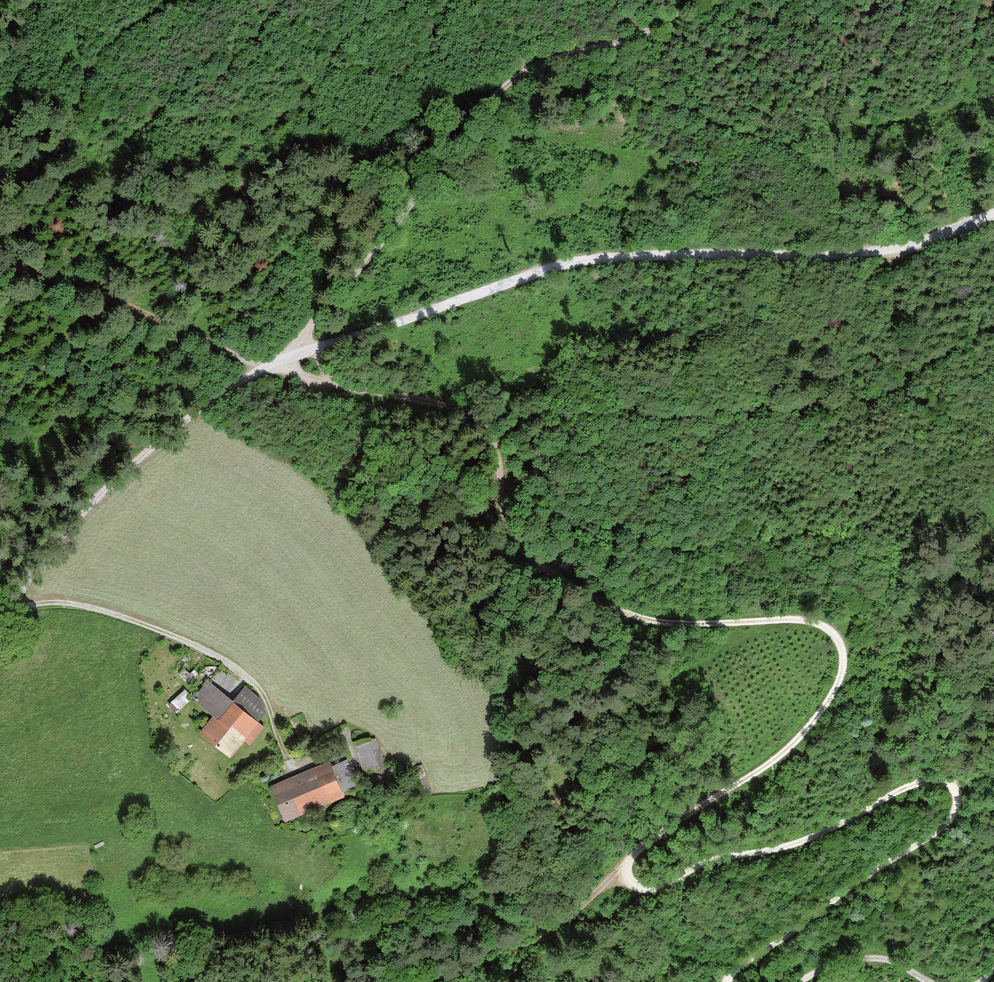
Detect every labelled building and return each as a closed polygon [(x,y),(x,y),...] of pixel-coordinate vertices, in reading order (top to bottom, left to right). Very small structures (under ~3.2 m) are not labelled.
[(249,743),(262,726),(255,719),(263,711),(260,700),(244,688),(233,701),(209,682),(195,699),(217,717),(203,734),(227,754),(240,738),(249,743)] [(178,709),(193,695),(184,686),(169,700),(178,709)] [(375,739),(357,744),(364,772),(382,767),(375,739)] [(271,790),(282,816),(354,786),(343,760),(271,790)]
